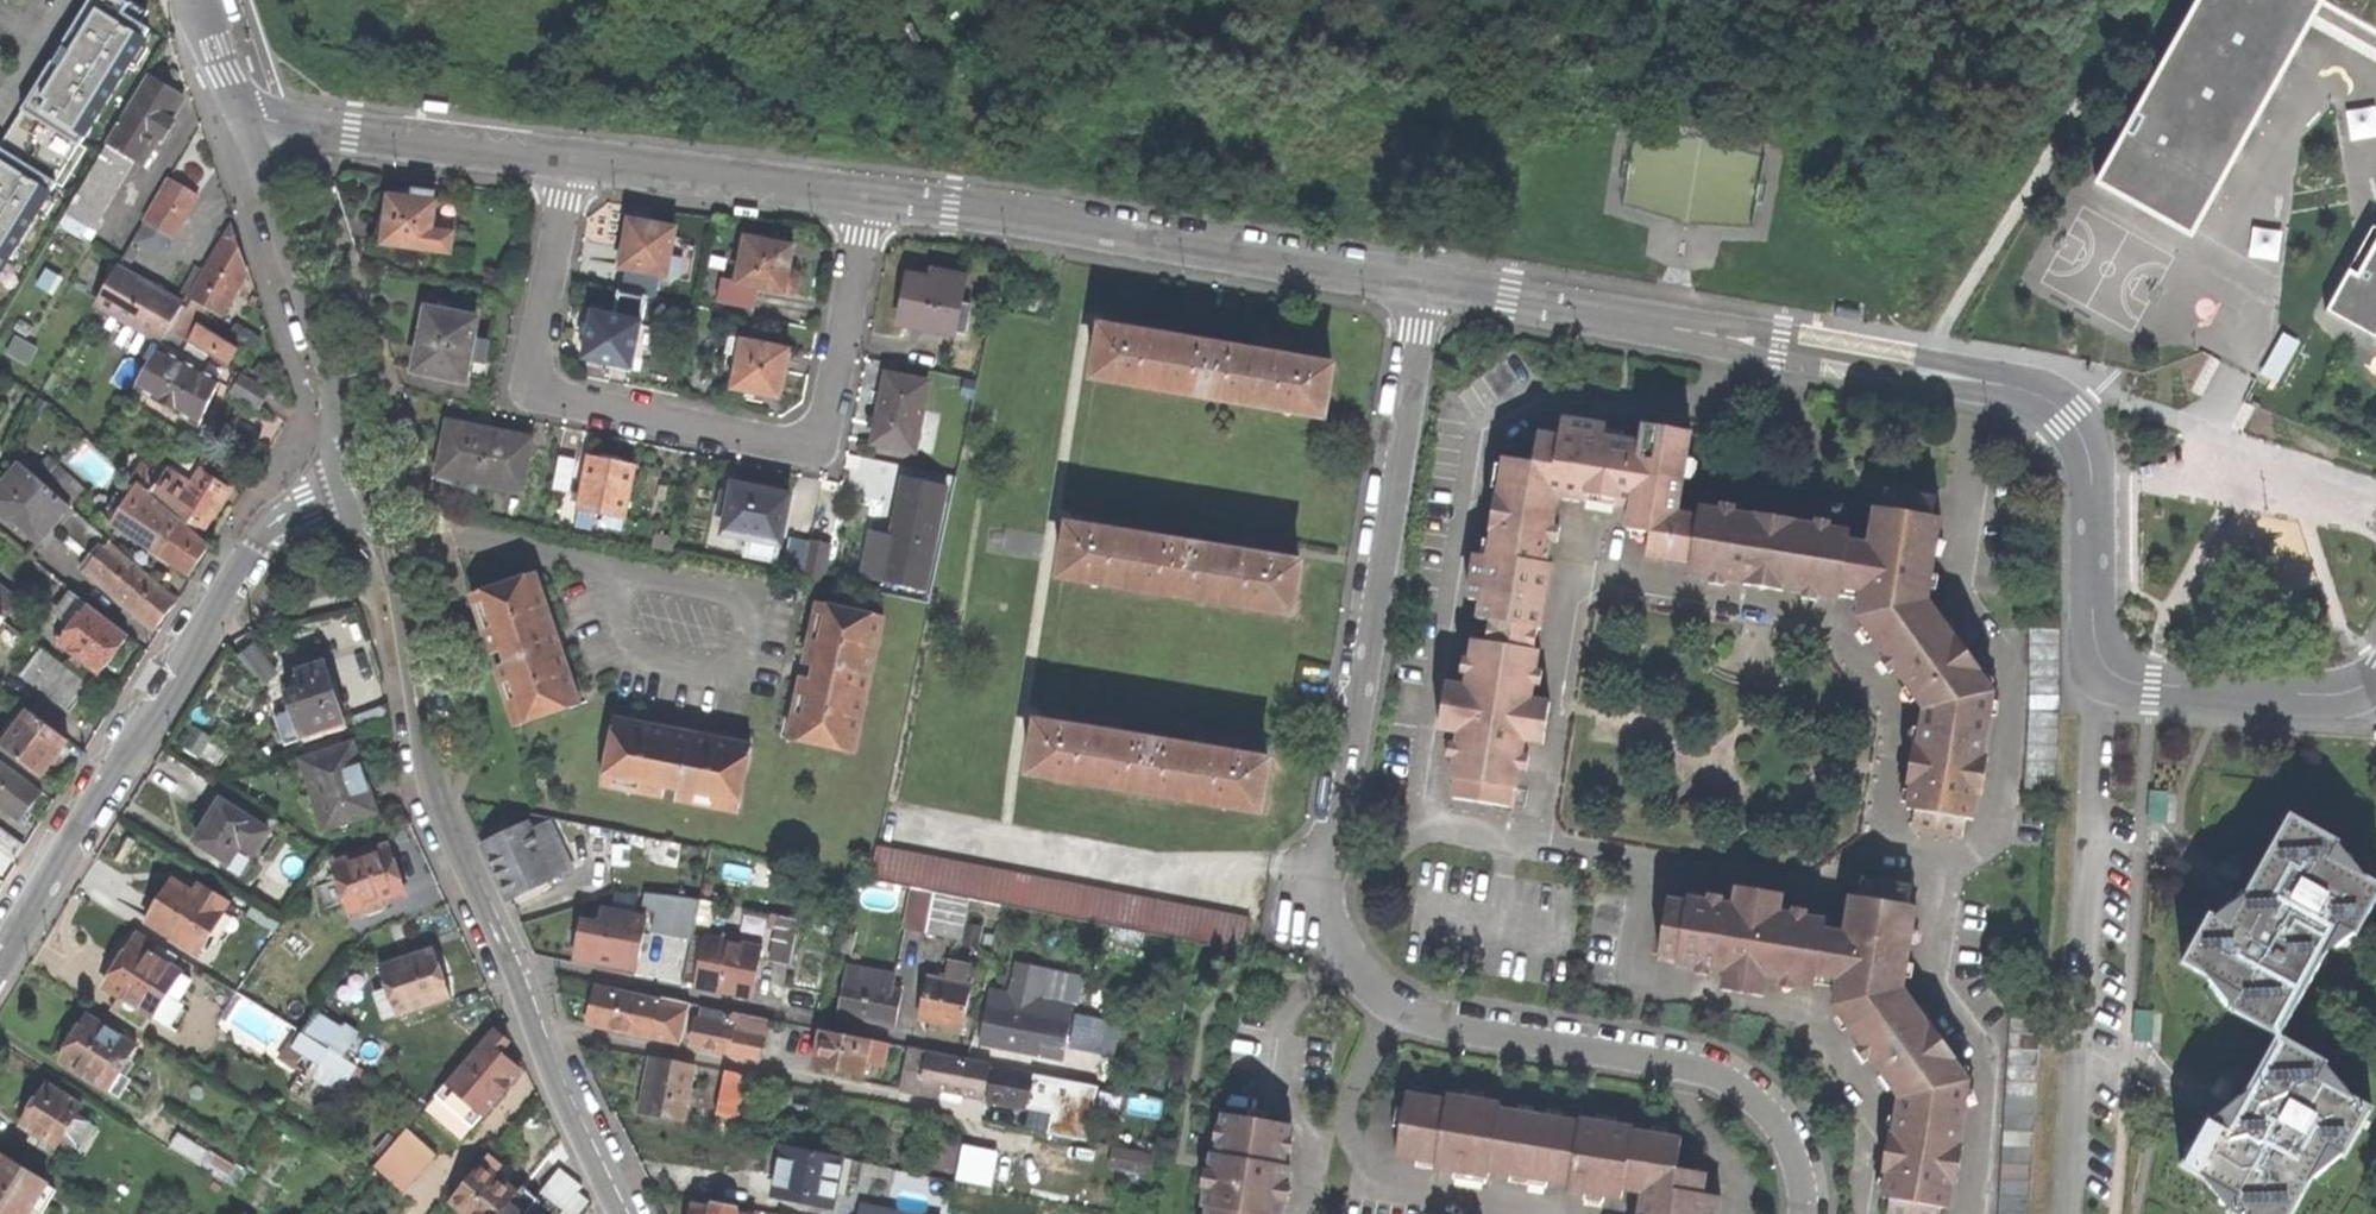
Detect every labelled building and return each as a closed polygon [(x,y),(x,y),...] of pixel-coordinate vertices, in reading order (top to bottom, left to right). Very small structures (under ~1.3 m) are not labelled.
[(109,110),(83,94),(140,1),(138,0),(96,0),(59,60),(56,58),(39,88),(54,97),(45,113),(59,121),(32,165),(64,185),(91,141),(90,140),(109,110)] [(2217,187),(2309,23),(2320,3),(2315,0),(2198,0),(2123,134),(2175,163),(2217,187)] [(2320,3),(2309,23),(2327,32),(2309,64),(2375,101),(2375,0),(2315,0),(2320,3)] [(152,159),(146,156),(158,136),(163,139),(173,122),(168,118),(182,96),(165,86),(149,77),(98,159),(96,158),(62,213),(92,231),(132,161),(140,165),(142,163),(146,170),(152,159)] [(431,110),(431,115),(456,117),(457,107),(438,105),(432,105),(431,110)] [(0,151),(0,269),(53,183),(0,151)] [(143,222),(171,238),(197,196),(169,179),(143,222)] [(381,245),(450,253),(456,205),(432,202),(433,192),(413,190),(412,199),(402,198),(387,196),(381,245)] [(628,220),(619,267),(677,278),(680,264),(668,262),(675,228),(650,224),(628,220)] [(180,339),(225,366),(236,349),(187,319),(191,313),(203,320),(209,309),(219,315),(240,280),(245,271),(230,227),(184,306),(181,305),(168,328),(178,334),(177,337),(180,339)] [(718,299),(753,306),(757,288),(783,293),(786,278),(792,246),(744,236),(735,282),(722,279),(718,299)] [(2358,277),(2350,272),(2329,309),(2373,333),(2375,329),(2375,244),(2358,277)] [(95,302),(160,341),(166,331),(168,328),(181,305),(149,287),(115,268),(95,302)] [(966,335),(971,311),(956,308),(962,279),(937,275),(935,283),(911,278),(907,300),(902,322),(966,335)] [(1714,303),(1714,308),(1739,313),(1740,303),(1722,299),(1715,298),(1714,303)] [(463,380),(464,375),(479,378),(487,342),(471,339),(475,319),(457,316),(459,307),(450,305),(448,314),(423,309),(420,324),(417,339),(420,340),(414,370),(463,380)] [(642,310),(627,307),(625,319),(591,313),(587,336),(582,359),(630,369),(642,310)] [(226,336),(251,351),(259,336),(235,322),(226,336)] [(1094,376),(1209,395),(1217,347),(1179,341),(1179,336),(1167,333),(1150,331),(1149,335),(1102,327),(1094,376)] [(160,342),(174,350),(180,339),(166,331),(160,341),(160,342)] [(787,349),(731,338),(728,352),(738,354),(731,388),(748,392),(777,398),(787,349)] [(1209,395),(1323,416),(1331,367),(1284,359),(1285,354),(1269,351),(1256,349),(1255,354),(1217,347),(1209,395)] [(134,387),(195,426),(205,405),(217,382),(196,370),(198,365),(179,354),(176,358),(157,348),(134,387)] [(914,450),(927,382),(886,373),(879,411),(873,442),(914,450)] [(256,406),(264,391),(239,375),(230,390),(256,406)] [(1537,629),(1540,629),(1550,564),(1546,563),(1557,497),(1585,501),(1586,495),(1616,500),(1615,506),(1629,508),(1625,529),(1648,533),(1645,556),(1689,564),(1696,516),(1677,513),(1689,431),(1642,423),(1639,442),(1618,439),(1602,437),(1604,425),(1561,418),(1557,436),(1537,433),(1532,462),(1503,458),(1492,525),(1487,557),(1475,555),(1467,598),(1480,601),(1478,619),(1489,621),(1537,629)] [(437,475),(519,492),(529,438),(511,434),(448,422),(437,475)] [(605,525),(621,528),(634,466),(613,462),(587,456),(576,509),(607,515),(605,525)] [(551,488),(565,491),(574,463),(556,460),(551,488)] [(153,629),(161,619),(175,602),(112,547),(113,545),(83,520),(84,519),(20,463),(0,487),(0,508),(39,542),(54,524),(93,558),(83,569),(153,629)] [(132,478),(196,535),(212,511),(227,487),(202,471),(188,492),(162,475),(159,480),(139,468),(132,478)] [(944,486),(902,477),(899,492),(882,580),(924,589),(944,486)] [(109,522),(190,573),(196,564),(206,547),(135,483),(109,522)] [(760,552),(775,555),(787,496),(763,491),(733,485),(723,533),(762,540),(760,552)] [(1848,531),(1795,522),(1785,588),(1838,597),(1838,596),(1840,587),(1860,591),(1858,599),(1856,616),(1897,673),(1923,707),(1913,771),(1907,808),(1915,809),(1911,827),(1962,835),(1965,818),(1973,818),(1993,691),(1926,599),(1939,517),(1931,516),(1934,498),(1908,493),(1884,489),(1881,508),(1874,507),(1867,544),(1847,540),(1848,531)] [(1615,507),(1615,506),(1616,500),(1586,495),(1585,501),(1585,502),(1615,507)] [(1698,507),(1696,516),(1689,564),(1688,573),(1720,578),(1740,581),(1751,515),(1698,507)] [(1740,581),(1785,588),(1795,522),(1751,515),(1740,581)] [(1061,575),(1175,595),(1183,545),(1144,539),(1146,533),(1129,530),(1117,528),(1116,534),(1069,526),(1061,575)] [(650,548),(671,552),(673,539),(653,534),(650,548)] [(781,574),(802,578),(808,543),(788,539),(781,574)] [(1175,595),(1289,615),(1298,564),(1249,556),(1251,550),(1235,548),(1222,546),(1221,551),(1183,545),(1175,595)] [(871,591),(873,573),(854,570),(852,587),(871,591)] [(540,594),(533,573),(470,594),(514,726),(577,704),(571,684),(567,685),(552,639),(537,595),(540,594)] [(1838,596),(1858,599),(1860,591),(1840,587),(1838,596)] [(3,618),(15,602),(0,590),(0,616),(3,618)] [(61,617),(64,619),(79,599),(77,597),(61,617)] [(59,643),(99,673),(114,653),(127,636),(79,599),(64,619),(72,626),(59,643)] [(877,640),(881,618),(816,604),(801,672),(786,740),(852,753),(857,732),(853,731),(873,639),(877,640)] [(1534,650),(1537,629),(1489,621),(1485,642),(1534,650)] [(2028,626),(2028,708),(2060,709),(2060,627),(2028,626)] [(1453,799),(1514,808),(1524,742),(1543,745),(1549,703),(1530,700),(1538,651),(1534,650),(1485,642),(1473,640),(1465,686),(1446,683),(1442,706),(1438,729),(1458,733),(1451,779),(1456,780),(1453,799)] [(89,685),(39,646),(17,674),(68,712),(89,685)] [(298,735),(344,721),(333,689),(324,662),(309,666),(306,658),(301,660),(284,693),(298,735)] [(2023,791),(2054,792),(2060,709),(2028,708),(2023,791)] [(1,746),(41,776),(55,758),(67,740),(28,711),(1,746)] [(614,717),(599,784),(734,813),(749,747),(727,742),(726,744),(681,735),(634,724),(634,723),(614,717)] [(1030,772),(1143,790),(1152,741),(1114,735),(1115,729),(1100,726),(1086,724),(1084,730),(1038,722),(1030,772)] [(1143,790),(1257,810),(1266,760),(1218,752),(1219,746),(1205,744),(1190,741),(1189,747),(1152,741),(1143,790)] [(360,772),(350,742),(299,759),(322,828),(374,810),(360,772)] [(21,818),(28,807),(39,792),(0,763),(0,802),(21,818)] [(1689,822),(1704,812),(1694,798),(1680,807),(1689,822)] [(195,842),(227,863),(238,846),(253,855),(267,832),(220,803),(207,823),(195,842)] [(2375,898),(2375,887),(2329,861),(2337,845),(2289,818),(2261,867),(2251,883),(2226,927),(2208,918),(2183,965),(2239,996),(2229,1012),(2277,1038),(2338,930),(2354,938),(2375,898)] [(506,896),(569,868),(547,819),(527,827),(524,822),(481,843),(493,869),(506,896)] [(600,872),(609,874),(611,857),(609,857),(610,828),(588,824),(584,856),(600,857),(600,872)] [(12,861),(21,844),(0,828),(0,852),(12,861)] [(394,869),(385,845),(333,862),(341,885),(332,888),(338,903),(346,900),(350,913),(403,896),(394,869)] [(874,879),(1248,952),(1254,918),(882,845),(874,879)] [(1850,895),(1844,932),(1837,979),(1835,988),(1833,1005),(1875,1064),(1899,1097),(1896,1116),(1962,1126),(1970,1079),(1903,987),(1916,906),(1908,904),(1911,886),(1861,878),(1858,896),(1850,895)] [(145,921),(197,953),(223,911),(222,910),(227,901),(197,883),(192,892),(170,879),(159,899),(145,921)] [(1837,979),(1844,932),(1825,929),(1827,919),(1799,915),(1779,912),(1782,893),(1737,886),(1733,905),(1707,900),(1688,897),(1687,902),(1668,899),(1658,960),(1726,970),(1722,990),(1764,996),(1767,977),(1815,985),(1816,976),(1837,979)] [(903,926),(958,938),(966,898),(910,887),(903,926)] [(642,891),(635,926),(690,937),(698,899),(685,896),(642,891)] [(778,914),(769,960),(790,964),(799,919),(778,914)] [(111,1012),(142,1031),(151,1017),(175,1032),(188,1012),(175,1003),(190,981),(179,974),(180,973),(152,955),(153,953),(151,952),(157,943),(140,933),(133,943),(131,942),(119,962),(104,986),(121,997),(111,1012)] [(760,946),(704,934),(693,986),(720,992),(749,997),(760,946)] [(441,972),(433,949),(379,967),(391,1002),(376,1008),(381,1021),(450,997),(441,972)] [(894,973),(847,965),(844,979),(843,979),(837,1015),(860,1019),(894,1025),(900,990),(891,988),(894,973)] [(1815,985),(1835,988),(1837,979),(1816,976),(1815,985)] [(940,1022),(961,1026),(970,986),(926,977),(918,1017),(940,1022)] [(654,1016),(658,1002),(656,1001),(594,988),(586,1022),(616,1029),(650,1037),(654,1016)] [(990,991),(980,1042),(1014,1048),(1037,1053),(1040,1041),(1059,1044),(1064,1022),(1044,1018),(1047,1002),(1029,999),(1028,1004),(1029,1004),(1027,1014),(1008,1010),(1010,1000),(996,998),(997,992),(990,991)] [(1029,999),(997,992),(996,998),(1010,1000),(1008,1010),(1027,1014),(1029,1004),(1028,1004),(1029,999)] [(657,996),(656,1001),(658,1002),(654,1016),(684,1022),(688,1003),(657,996)] [(725,1050),(758,1056),(765,1018),(730,1011),(728,1024),(697,1018),(692,1045),(709,1049),(724,1051),(725,1050)] [(343,1057),(359,1032),(346,1024),(342,1028),(315,1012),(302,1033),(343,1057)] [(2041,1016),(2010,1015),(1999,1213),(2030,1213),(2041,1016)] [(56,1061),(119,1099),(131,1081),(120,1074),(135,1049),(114,1035),(105,1030),(84,1017),(71,1038),(56,1061)] [(110,1023),(105,1030),(114,1035),(119,1028),(110,1023)] [(508,1042),(493,1029),(435,1095),(459,1116),(469,1105),(482,1116),(502,1093),(495,1088),(503,1079),(509,1085),(521,1072),(509,1061),(499,1053),(508,1042)] [(839,1070),(861,1074),(864,1058),(870,1059),(874,1041),(819,1029),(812,1065),(839,1070)] [(310,1076),(339,1094),(355,1068),(302,1033),(291,1049),(316,1066),(310,1076)] [(2277,1038),(2246,1090),(2235,1110),(2225,1127),(2207,1118),(2181,1167),(2237,1198),(2228,1213),(2230,1213),(2289,1213),(2325,1149),(2342,1158),(2368,1108),(2316,1082),(2325,1065),(2277,1038)] [(955,1090),(983,1095),(989,1066),(909,1050),(906,1062),(927,1066),(923,1085),(955,1090)] [(681,1121),(691,1064),(651,1056),(645,1086),(641,1113),(681,1121)] [(1051,1076),(1092,1084),(1096,1064),(1056,1056),(1051,1076)] [(1034,1101),(1035,1095),(1029,1093),(1033,1075),(993,1067),(987,1098),(1007,1102),(1027,1106),(1028,1100),(1034,1101)] [(714,1114),(732,1118),(741,1073),(723,1069),(714,1114)] [(913,1079),(904,1077),(902,1086),(911,1088),(913,1079)] [(1085,1099),(1088,1085),(1053,1078),(1050,1092),(1085,1099)] [(502,1093),(509,1085),(503,1079),(495,1088),(502,1093)] [(64,1138),(76,1146),(89,1125),(76,1117),(81,1108),(44,1085),(32,1104),(18,1127),(40,1140),(47,1144),(57,1150),(64,1138)] [(1719,1195),(1701,1192),(1704,1171),(1676,1166),(1680,1137),(1663,1135),(1665,1128),(1652,1126),(1651,1132),(1631,1129),(1631,1126),(1614,1123),(1615,1116),(1597,1114),(1596,1120),(1588,1119),(1579,1118),(1578,1120),(1558,1117),(1560,1110),(1547,1108),(1546,1115),(1530,1113),(1531,1105),(1519,1103),(1517,1110),(1498,1107),(1499,1102),(1489,1100),(1482,1099),(1483,1092),(1464,1089),(1462,1095),(1445,1093),(1444,1099),(1405,1092),(1402,1107),(1395,1106),(1392,1125),(1399,1126),(1394,1154),(1416,1158),(1414,1165),(1433,1168),(1433,1167),(1453,1170),(1452,1178),(1484,1183),(1485,1175),(1487,1176),(1488,1170),(1509,1173),(1508,1181),(1545,1187),(1546,1180),(1568,1183),(1567,1189),(1584,1192),(1583,1199),(1602,1202),(1603,1195),(1620,1198),(1622,1189),(1641,1192),(1637,1213),(1716,1213),(1719,1195)] [(472,1127),(482,1116),(469,1105),(459,1116),(472,1127)] [(1209,1169),(1203,1205),(1208,1206),(1207,1213),(1278,1213),(1282,1189),(1286,1164),(1280,1163),(1287,1123),(1223,1113),(1214,1170),(1209,1169)] [(1051,1132),(1078,1137),(1081,1120),(1055,1116),(1051,1132)] [(1962,1126),(1896,1116),(1893,1134),(1887,1170),(1883,1197),(1891,1199),(1888,1213),(1940,1213),(1941,1206),(1949,1208),(1962,1126)] [(395,1184),(427,1148),(407,1130),(374,1166),(395,1184)] [(1883,1170),(1887,1170),(1893,1134),(1889,1133),(1885,1154),(1883,1170)] [(43,1151),(47,1144),(40,1140),(36,1147),(43,1151)] [(850,1159),(783,1146),(779,1170),(773,1196),(828,1206),(831,1191),(843,1194),(850,1159)] [(570,1202),(581,1211),(600,1188),(589,1179),(593,1174),(570,1155),(552,1178),(574,1196),(570,1202)] [(961,1181),(994,1188),(999,1161),(965,1155),(961,1181)] [(487,1156),(450,1200),(467,1213),(501,1213),(517,1195),(504,1184),(493,1174),(499,1166),(487,1156)] [(46,1186),(0,1157),(0,1213),(28,1213),(30,1212),(34,1213),(41,1213),(54,1193),(45,1187),(46,1186)] [(517,1195),(501,1213),(525,1213),(538,1199),(524,1187),(517,1195)] [(736,1212),(736,1206),(722,1203),(721,1209),(689,1203),(687,1213),(745,1213),(736,1212)] [(858,1213),(903,1213),(860,1206),(858,1213)]
